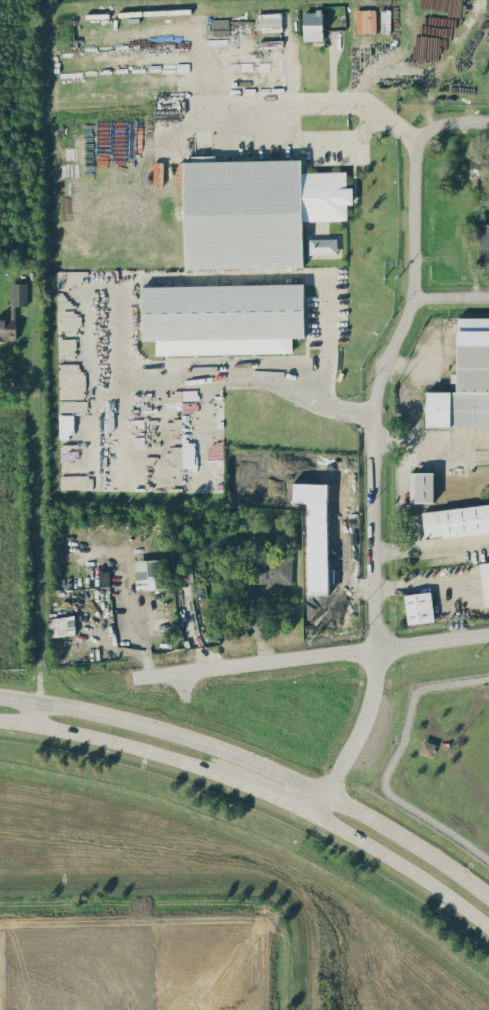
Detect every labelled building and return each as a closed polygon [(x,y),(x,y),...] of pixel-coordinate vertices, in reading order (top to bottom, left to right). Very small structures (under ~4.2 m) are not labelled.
[(352,30),(362,31),(362,22),(372,22),(372,10),(353,10),(352,30)] [(323,40),(323,11),(304,11),(304,40),(323,40)] [(259,29),(282,29),(282,13),(258,13),(259,29)] [(303,266),(303,220),(348,220),(347,204),(353,203),(353,187),(347,187),(346,171),(302,172),(301,159),(215,160),(215,155),(191,155),(191,161),(184,161),(185,268),(303,266)] [(488,177),(488,156),(470,157),(470,177),(488,177)] [(479,223),(480,267),(488,267),(488,223),(479,223)] [(337,238),(308,238),(309,254),(337,253),(337,238)] [(27,282),(11,282),(11,305),(27,305),(27,282)] [(156,354),(292,352),(292,337),(305,336),(304,283),(142,286),(143,339),(155,339),(156,354)] [(16,305),(11,305),(11,318),(0,318),(0,340),(16,340),(16,305)] [(457,317),(457,373),(450,373),(450,382),(457,382),(457,391),(426,391),(426,427),(488,427),(488,317),(457,317)] [(433,471),(410,472),(410,502),(434,501),(433,471)] [(425,539),(488,531),(488,503),(422,511),(425,539)] [(292,583),(293,556),(242,554),(241,581),(292,583)] [(166,588),(165,559),(135,560),(136,589),(166,588)] [(479,563),(485,607),(488,606),(488,561),(479,563)] [(175,582),(193,580),(192,566),(173,568),(175,582)] [(435,620),(431,590),(404,595),(408,624),(435,620)] [(48,617),(49,636),(76,634),(75,615),(48,617)] [(419,752),(432,757),(437,744),(424,739),(419,752)]
